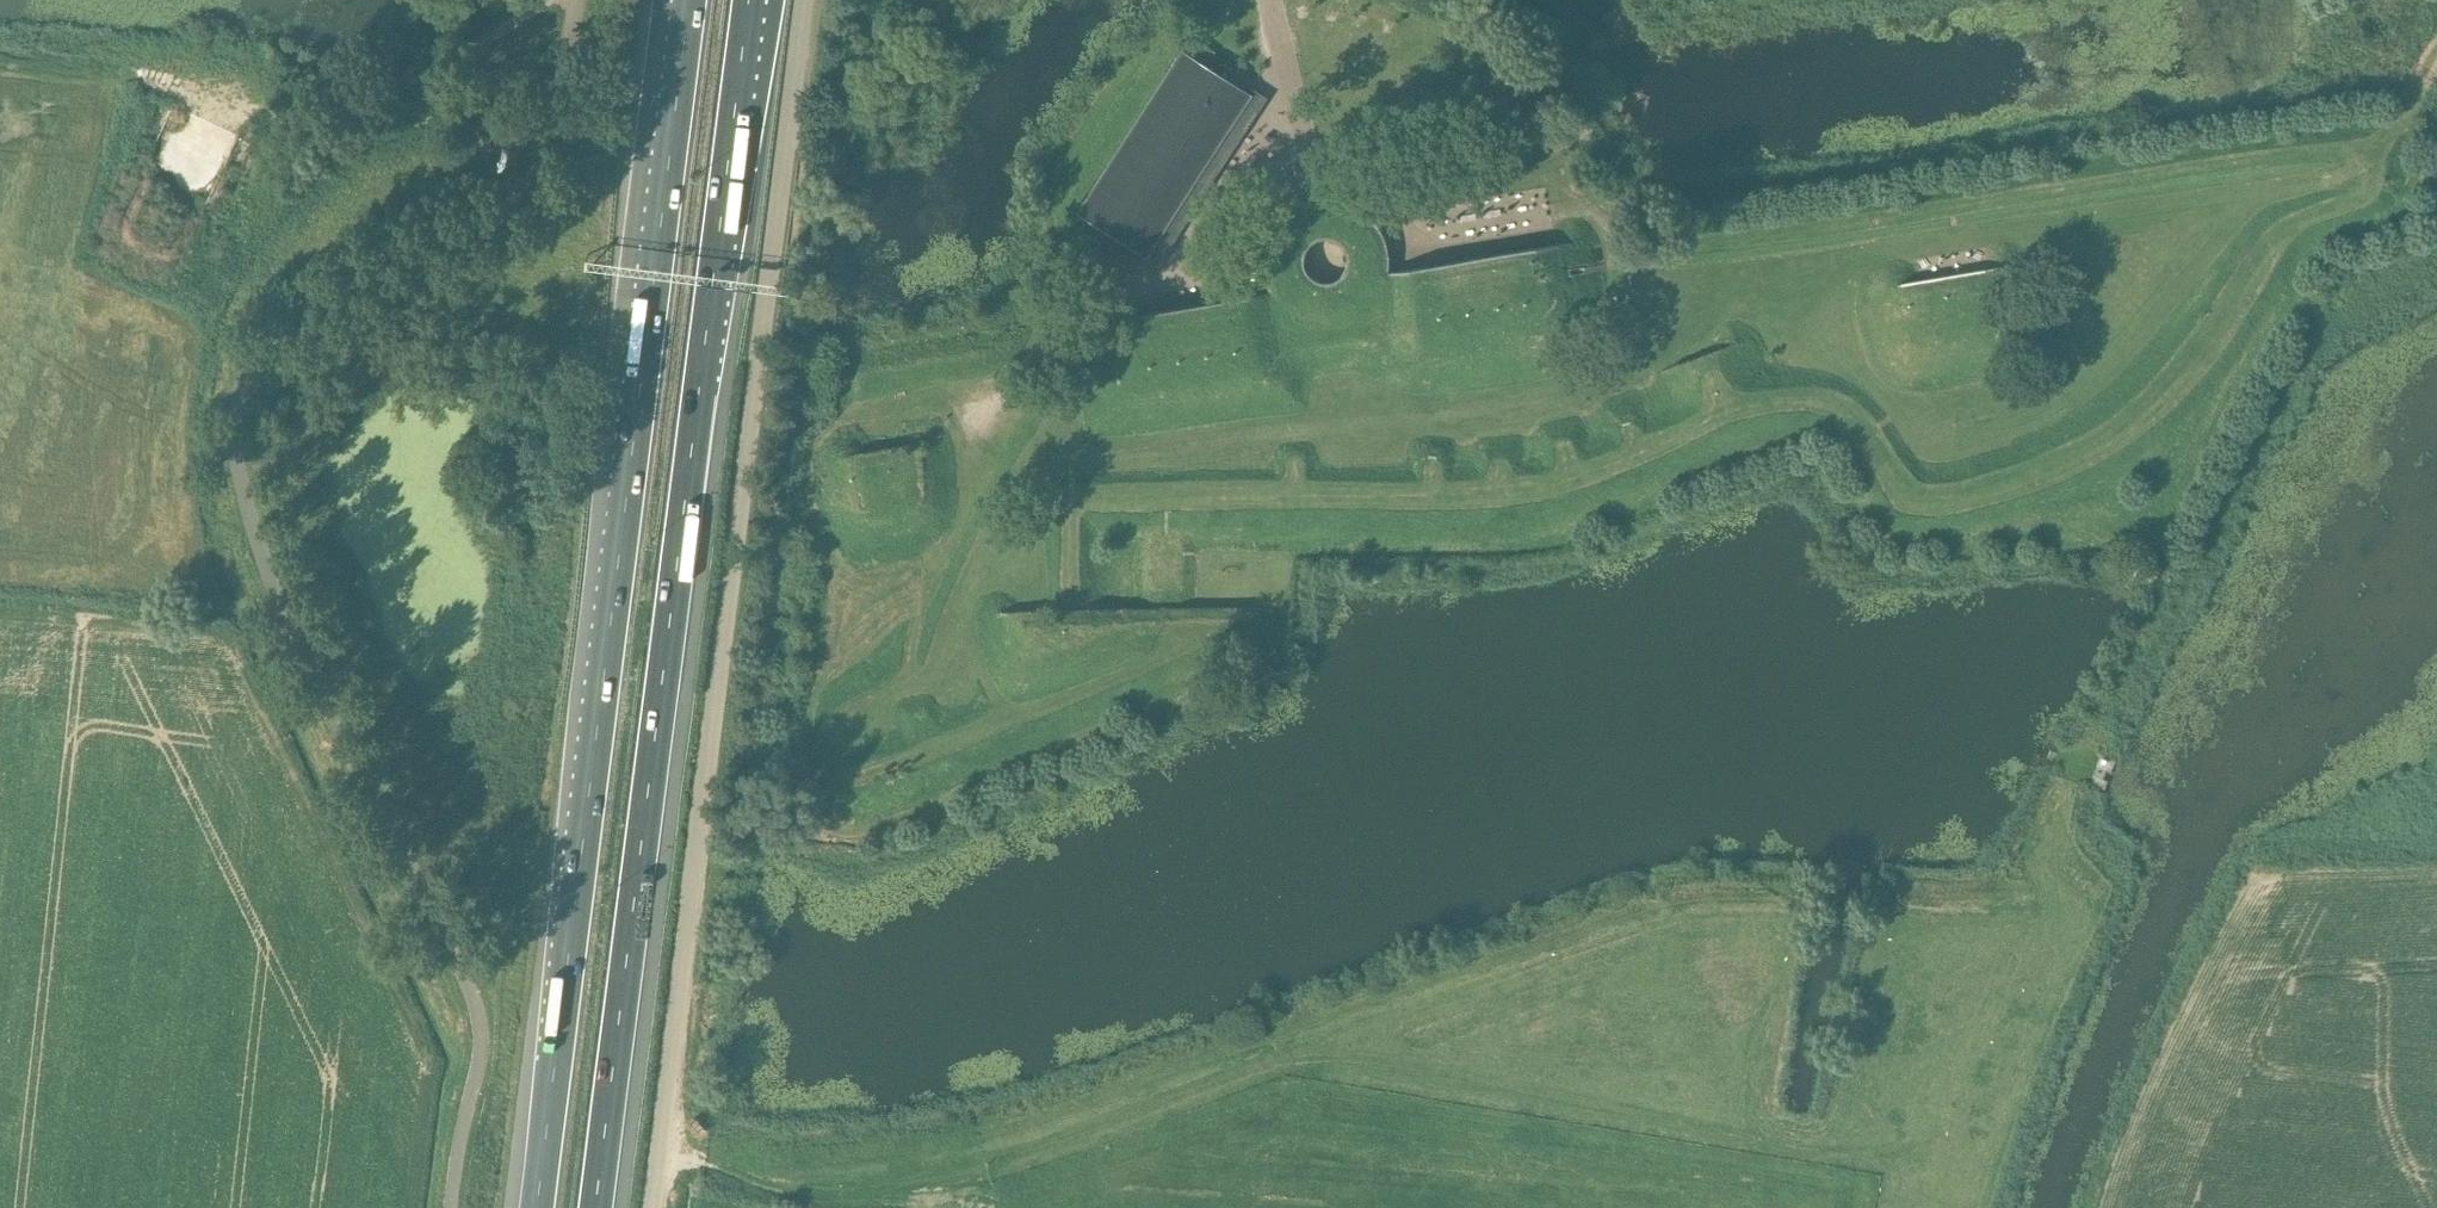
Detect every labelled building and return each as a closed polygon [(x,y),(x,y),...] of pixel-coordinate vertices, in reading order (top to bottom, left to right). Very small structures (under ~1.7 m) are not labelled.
[(1250,96),(1183,52),(1080,213),(1147,256),(1250,96)] [(492,137),(479,134),(475,158),(488,161),(492,137)] [(1309,206),(1296,212),(1286,221),(1278,231),(1274,238),(1270,246),(1268,259),(1268,271),(1269,280),(1273,293),(1279,303),(1286,311),(1294,318),(1307,325),(1318,329),(1333,330),(1346,329),(1358,324),(1369,318),(1377,312),(1384,304),(1389,295),(1393,288),(1393,286),(1394,282),(1396,276),(1396,265),(1395,253),(1391,240),(1388,234),(1383,226),(1377,220),(1367,212),(1353,205),(1337,202),(1322,202),(1309,206)] [(1581,255),(1394,282),(1393,286),(1581,259),(1581,255)] [(2007,270),(1902,289),(1902,293),(2008,274),(2007,270)] [(1733,349),(1671,371),(1672,374),(1735,353),(1733,349)] [(931,444),(847,464),(848,466),(932,447),(931,444)]
